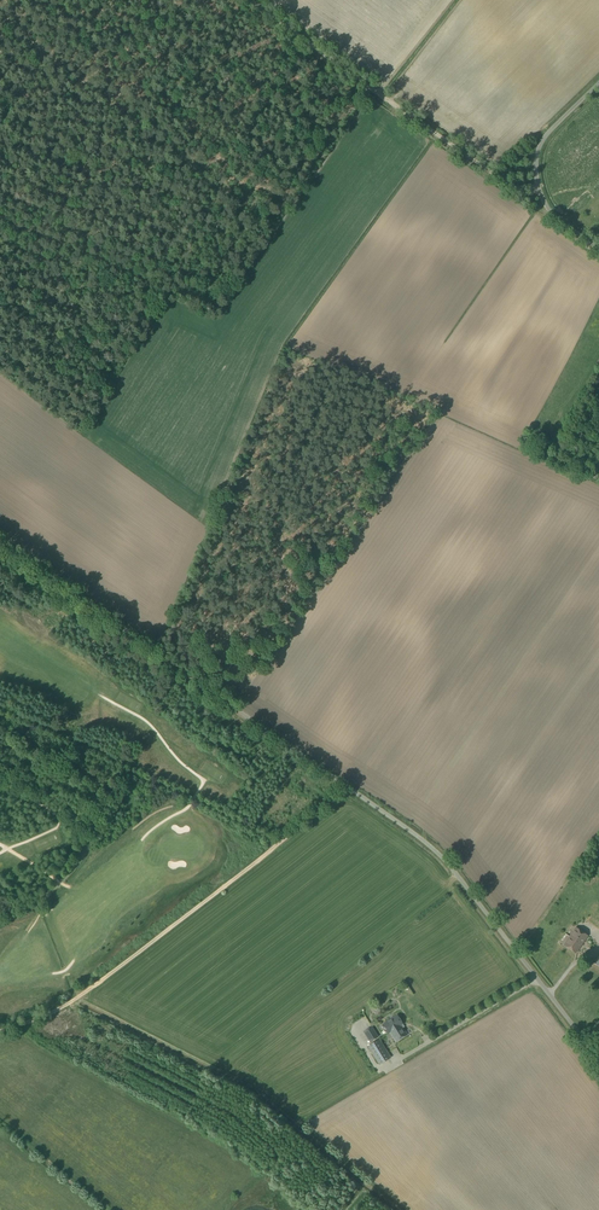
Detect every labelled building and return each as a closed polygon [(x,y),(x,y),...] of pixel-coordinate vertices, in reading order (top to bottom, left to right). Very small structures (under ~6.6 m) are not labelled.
[(575,954),(579,948),(587,935),(575,927),(571,933),(563,946),(575,954)] [(397,1015),(382,1025),(388,1034),(389,1033),(396,1042),(407,1035),(402,1025),(403,1024),(397,1015)] [(370,1042),(378,1037),(371,1027),(364,1032),(370,1042)] [(379,1065),(391,1058),(379,1039),(368,1046),(379,1065)] [(397,1048),(392,1051),(395,1056),(400,1053),(397,1048)]
